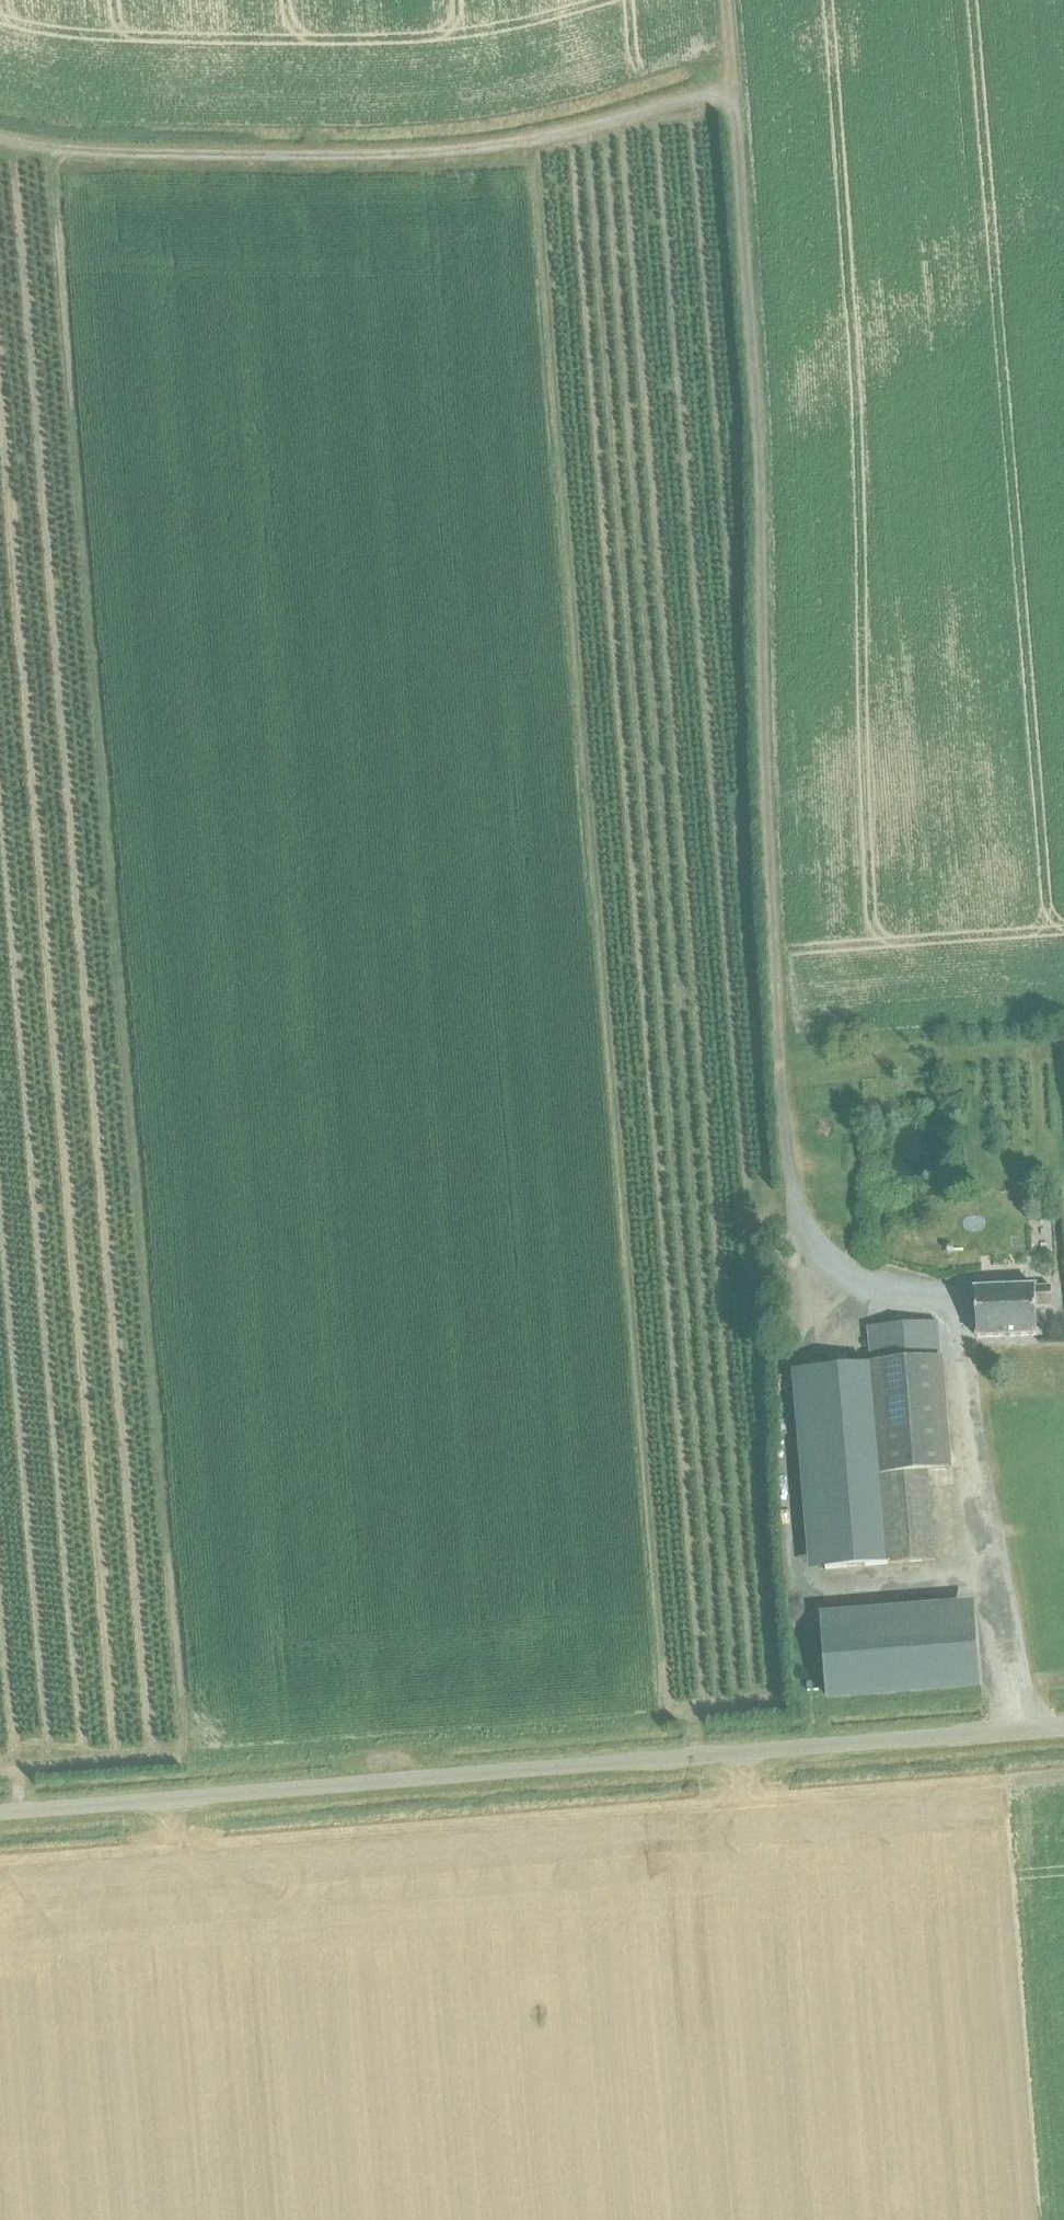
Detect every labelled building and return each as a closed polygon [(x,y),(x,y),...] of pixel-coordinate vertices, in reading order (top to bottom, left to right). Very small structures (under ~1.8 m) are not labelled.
[(1037,1309),(1053,1308),(1052,1287),(1036,1288),(1036,1287),(976,1289),(977,1338),(1038,1336),(1037,1309)] [(872,1366),(808,1372),(790,1373),(807,1571),(936,1561),(928,1472),(951,1470),(939,1322),(869,1328),(872,1366)] [(822,1628),(827,1697),(981,1684),(976,1616),(822,1628)]
